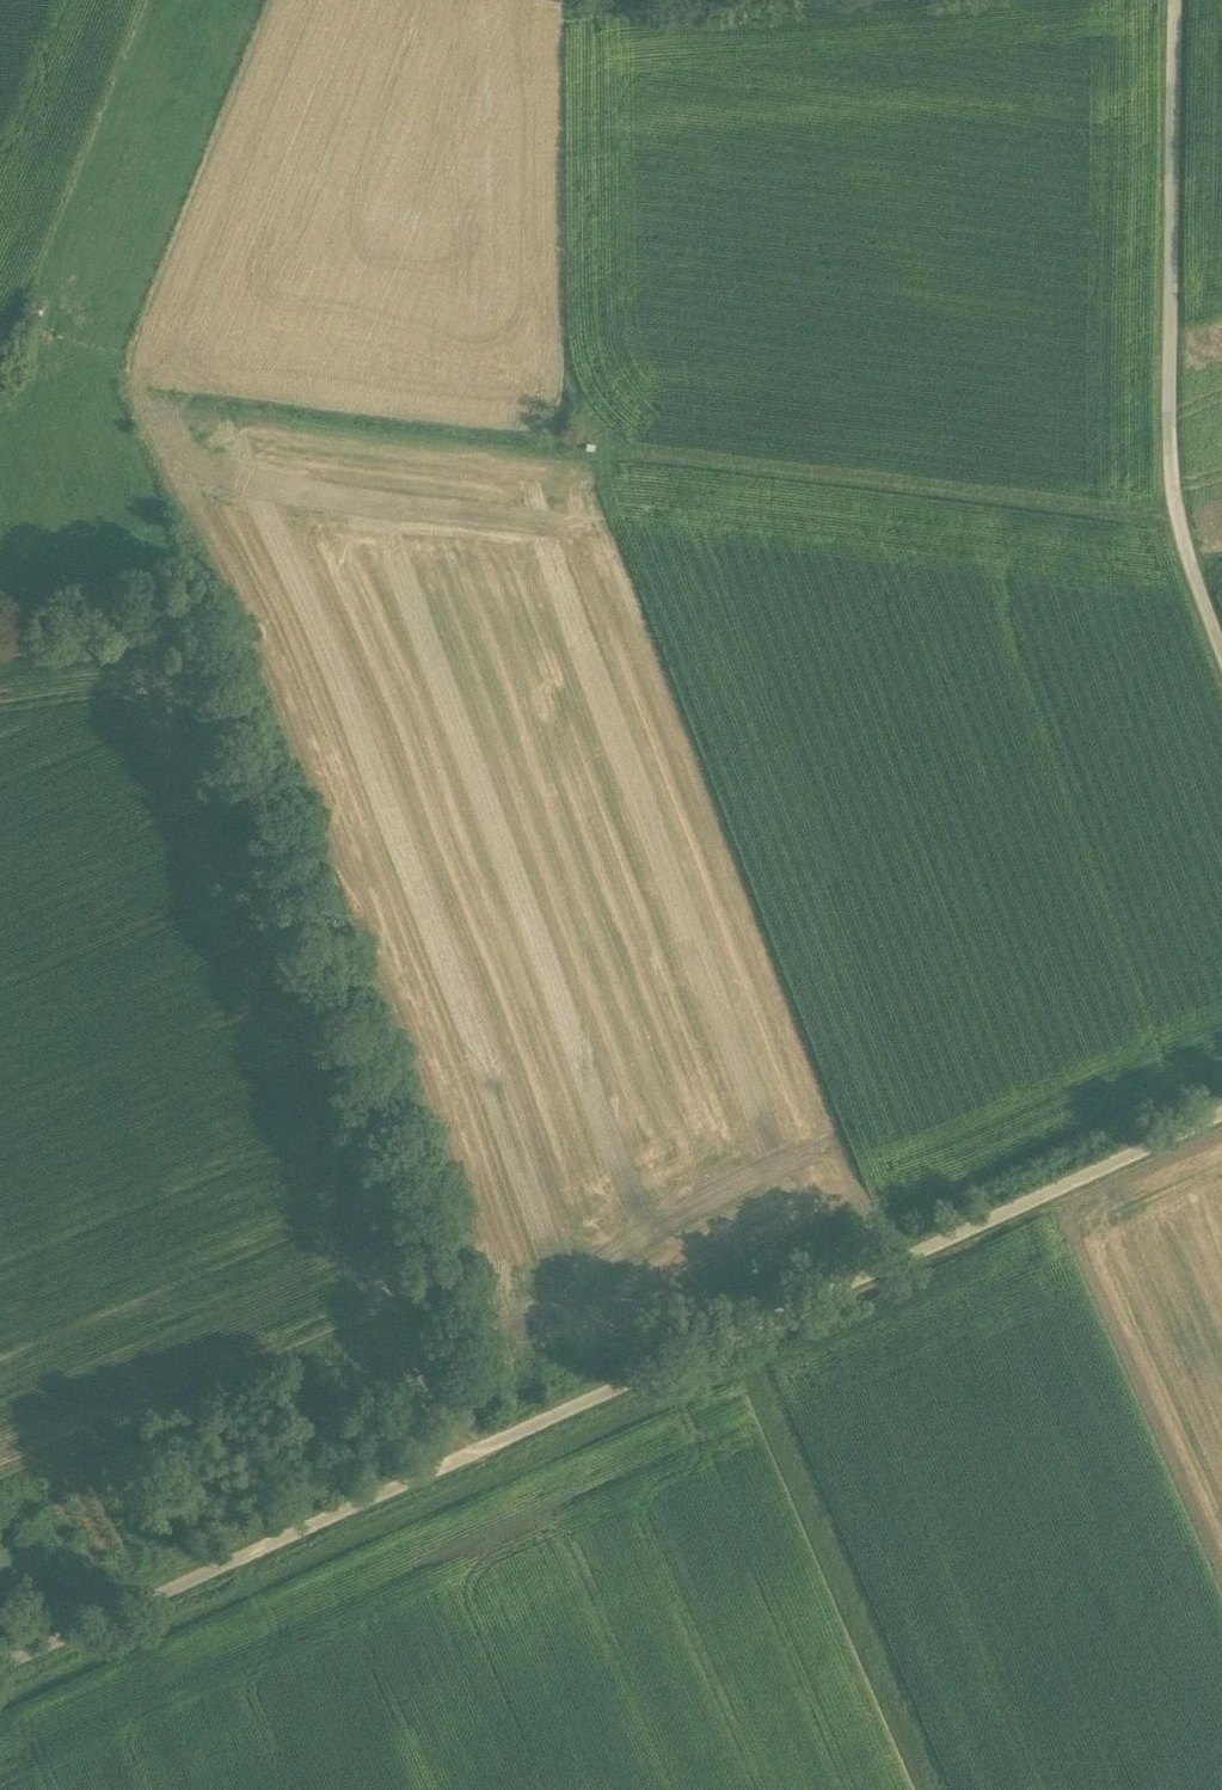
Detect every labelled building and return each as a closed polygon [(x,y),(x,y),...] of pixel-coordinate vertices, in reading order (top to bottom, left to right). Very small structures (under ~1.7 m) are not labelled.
[(94,248),(99,221),(88,219),(83,246),(94,248)]
